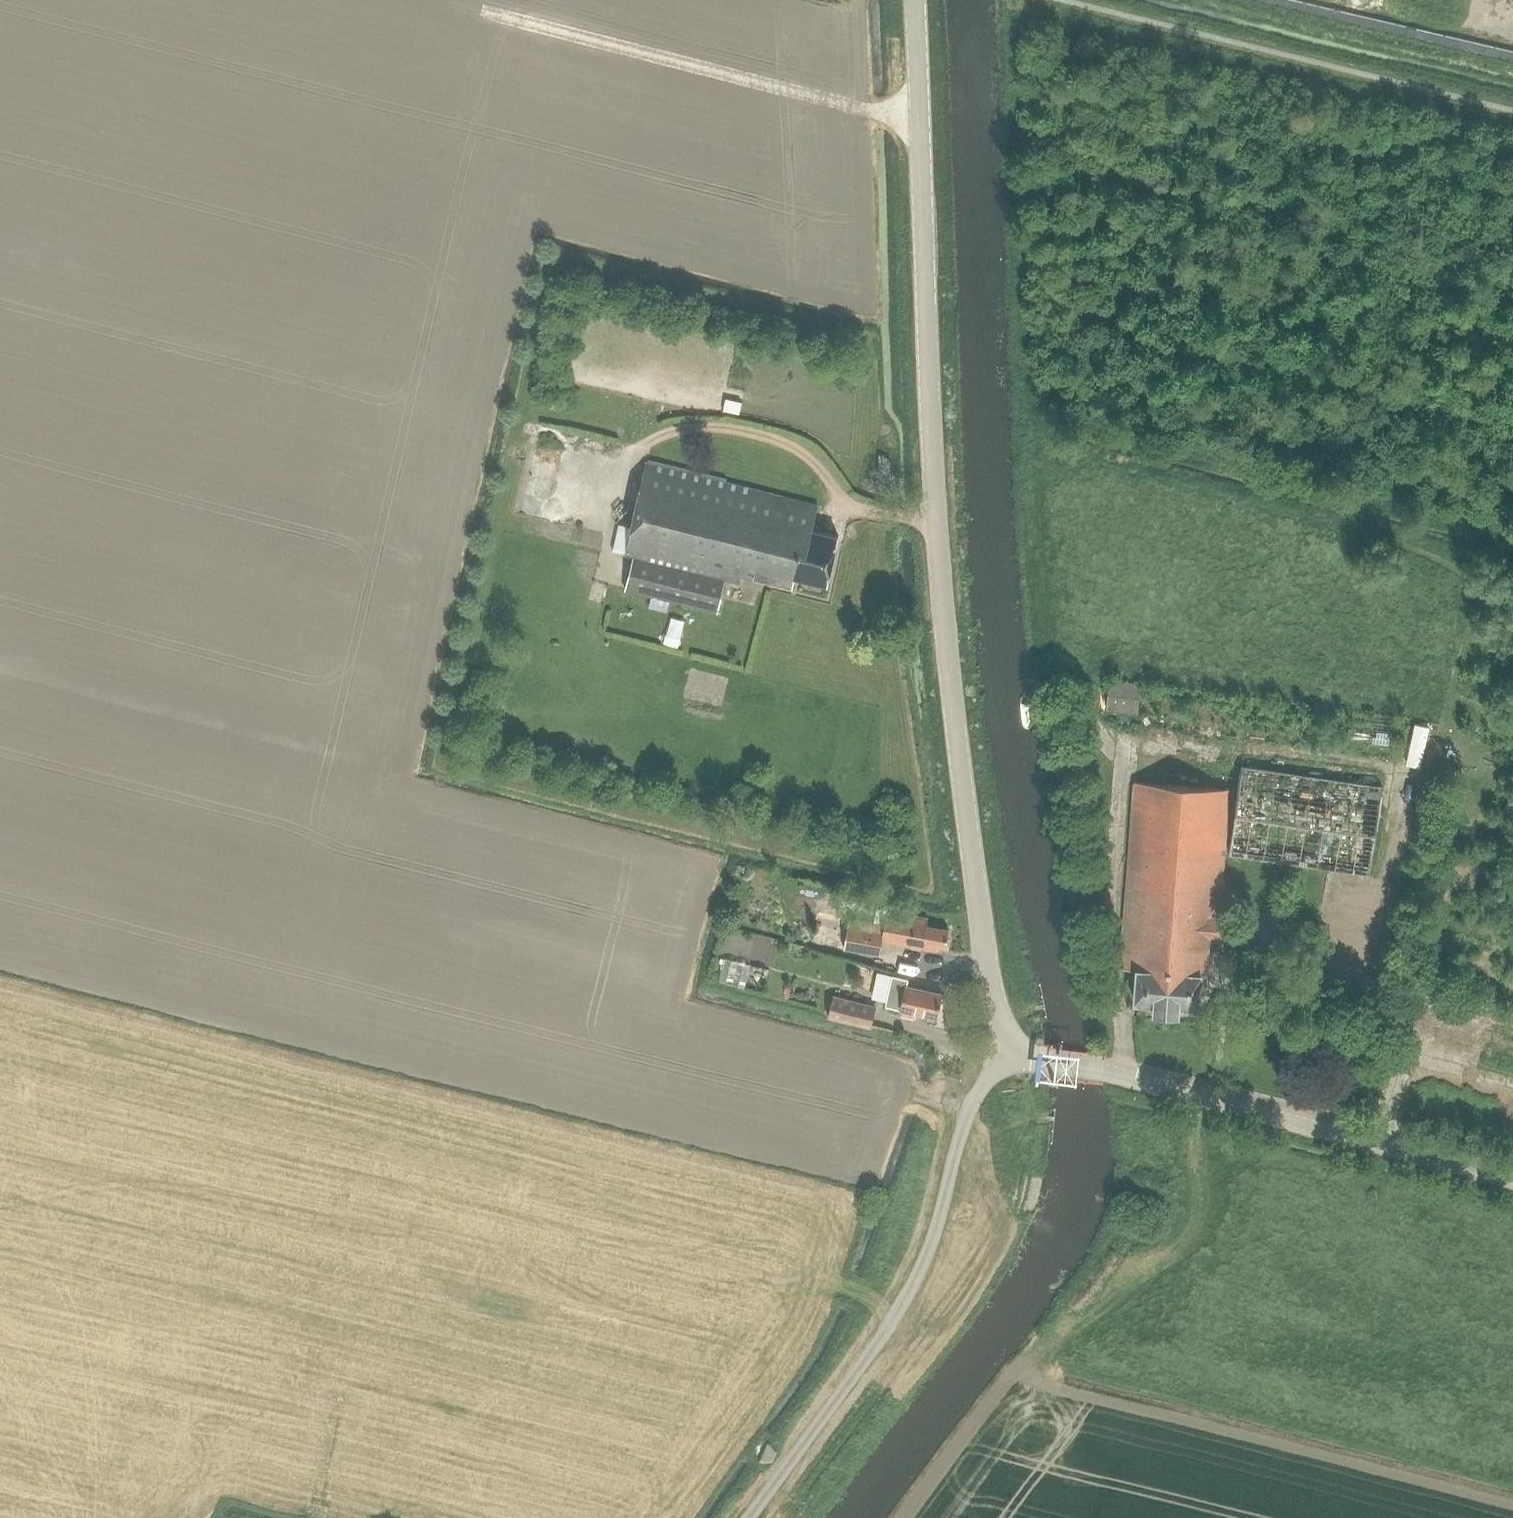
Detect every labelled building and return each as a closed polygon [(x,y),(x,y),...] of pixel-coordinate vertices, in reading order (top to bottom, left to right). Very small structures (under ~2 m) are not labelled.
[(725,399),(723,410),(740,414),(743,403),(725,399)] [(625,556),(633,558),(625,590),(633,593),(631,599),(651,604),(653,598),(717,614),(726,581),(740,585),(742,576),(791,588),(794,577),(827,584),(838,536),(812,530),(817,507),(644,465),(625,556)] [(1138,715),(1142,686),(1111,682),(1108,711),(1138,715)] [(1374,865),(1386,784),(1300,771),(1312,783),(1319,784),(1319,787),(1331,800),(1327,826),(1333,833),(1321,845),(1320,850),(1306,848),(1320,861),(1326,855),(1344,858),(1350,863),(1351,854),(1361,865),(1363,855),(1374,865)] [(1220,942),(1222,920),(1217,919),(1229,791),(1134,782),(1122,953),(1128,954),(1127,970),(1137,971),(1134,1002),(1154,1004),(1154,1013),(1177,1015),(1178,1006),(1198,1008),(1201,977),(1206,977),(1210,941),(1220,942)] [(848,925),(843,949),(879,956),(882,942),(937,952),(938,947),(945,948),(948,931),(926,926),(928,918),(886,911),(883,926),(863,922),(861,928),(848,925)] [(819,948),(835,953),(842,928),(826,923),(819,948)] [(937,1018),(942,994),(906,986),(908,980),(892,976),(885,1007),(902,1010),(901,1015),(914,1018),(915,1013),(937,1018)] [(876,1006),(833,995),(828,1017),(870,1028),(876,1006)]
